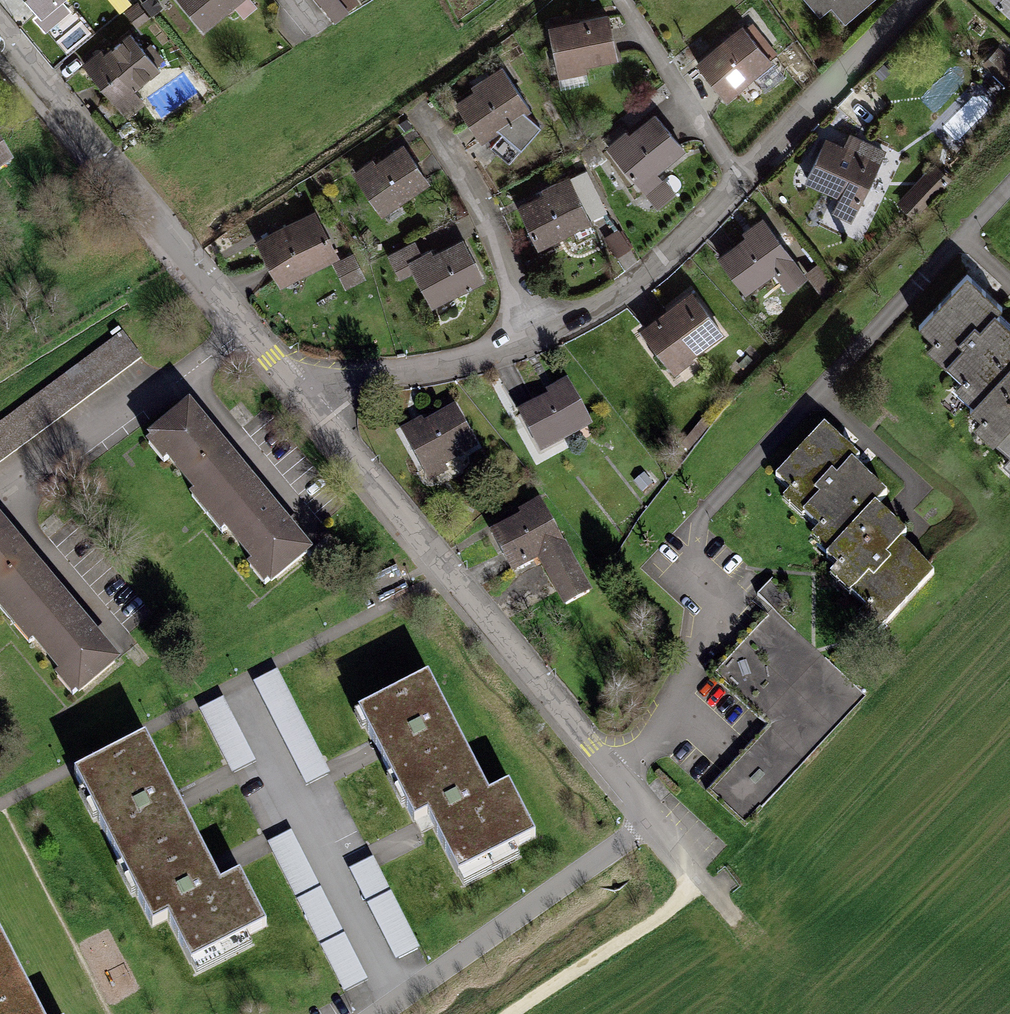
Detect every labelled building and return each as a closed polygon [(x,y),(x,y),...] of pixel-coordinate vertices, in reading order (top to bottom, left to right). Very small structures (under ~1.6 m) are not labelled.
[(36,22),(64,0),(18,0),(36,22)] [(203,36),(249,0),(174,0),(203,36)] [(831,30),(866,0),(805,0),(831,30)] [(1006,17),(1009,12),(1009,0),(987,0),(1006,17)] [(611,14),(548,24),(556,79),(620,69),(611,14)] [(743,28),(694,68),(726,107),(775,66),(743,28)] [(122,30),(77,70),(114,112),(159,73),(122,30)] [(504,68),(448,102),(476,148),(532,114),(504,68)] [(653,114),(609,156),(644,192),(688,150),(653,114)] [(822,134),(799,182),(833,198),(823,220),(850,233),(889,151),(854,135),(849,147),(822,134)] [(15,164),(0,140),(0,173),(15,164)] [(405,145),(355,174),(381,218),(431,188),(405,145)] [(574,177),(518,202),(540,252),(596,228),(574,177)] [(316,209),(255,236),(279,289),(339,262),(316,209)] [(763,230),(720,264),(753,305),(774,289),(788,307),(810,290),(763,230)] [(461,238),(408,265),(433,313),(486,286),(461,238)] [(965,278),(918,335),(933,348),(925,358),(958,386),(948,397),(977,421),(970,430),(1004,459),(998,467),(1009,477),(1009,330),(997,320),(1005,311),(965,278)] [(689,288),(639,326),(677,375),(727,337),(689,288)] [(123,330),(0,420),(0,461),(142,356),(123,330)] [(569,386),(513,412),(536,461),(592,434),(569,386)] [(451,408),(401,433),(423,478),(474,452),(451,408)] [(186,420),(144,455),(258,594),(301,559),(186,420)] [(822,429),(772,488),(807,518),(794,533),(830,563),(820,574),(850,600),(844,607),(881,639),(931,581),(899,553),(906,544),(873,516),(886,501),(852,472),(861,462),(822,429)] [(538,500),(488,530),(515,576),(534,565),(558,606),(590,587),(538,500)] [(0,527),(0,636),(57,711),(112,670),(3,525),(0,527)] [(740,832),(862,694),(769,612),(709,681),(763,728),(701,798),(740,832)] [(277,667),(254,679),(305,783),(330,771),(277,667)] [(434,678),(366,712),(430,827),(437,840),(453,826),(479,877),(543,844),(518,796),(498,807),(434,678)] [(223,696),(199,707),(232,771),(256,760),(223,696)] [(140,743),(78,775),(157,928),(173,913),(199,964),(263,931),(238,884),(218,894),(206,871),(173,807),(140,743)] [(291,829),(268,840),(344,990),(367,977),(291,829)] [(373,855),(349,867),(395,957),(420,946),(373,855)] [(0,928),(0,1013),(44,1013),(0,928)]
